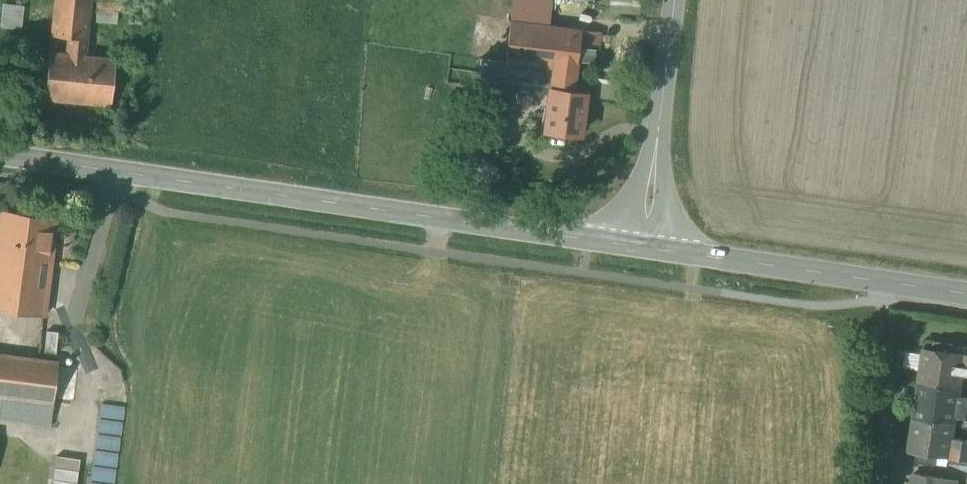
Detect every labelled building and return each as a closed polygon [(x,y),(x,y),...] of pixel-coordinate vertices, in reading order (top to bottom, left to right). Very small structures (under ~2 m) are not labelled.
[(52,35),(69,36),(67,52),(86,54),(91,0),(56,0),(52,35)] [(97,6),(121,8),(122,0),(98,0),(97,6)] [(511,21),(550,25),(553,0),(514,0),(511,21)] [(600,8),(630,12),(631,0),(601,0),(600,8)] [(550,25),(511,21),(506,60),(507,61),(575,69),(581,29),(550,25)] [(67,52),(50,50),(45,98),(111,105),(116,57),(86,54),(67,52)] [(506,60),(481,57),(477,85),(485,86),(503,88),(504,88),(507,61),(506,60)] [(575,69),(507,61),(504,88),(550,94),(546,129),(580,133),(585,93),(572,91),(575,69)] [(2,211),(0,225),(0,250),(50,257),(55,219),(2,211)] [(43,315),(50,257),(0,250),(0,309),(43,315)] [(952,353),(953,344),(939,342),(938,351),(925,349),(920,381),(940,384),(940,386),(960,389),(961,385),(962,374),(966,374),(966,355),(952,353)] [(0,354),(0,414),(51,421),(59,362),(0,354)] [(940,384),(920,381),(914,419),(915,419),(935,422),(935,420),(955,422),(957,415),(959,396),(960,389),(940,386),(940,384)] [(959,396),(957,415),(966,417),(966,398),(959,396)] [(915,419),(910,451),(918,452),(917,461),(936,464),(937,455),(966,460),(966,440),(953,438),(955,422),(935,420),(935,422),(915,419)] [(915,473),(913,483),(942,483),(943,477),(915,473)]
